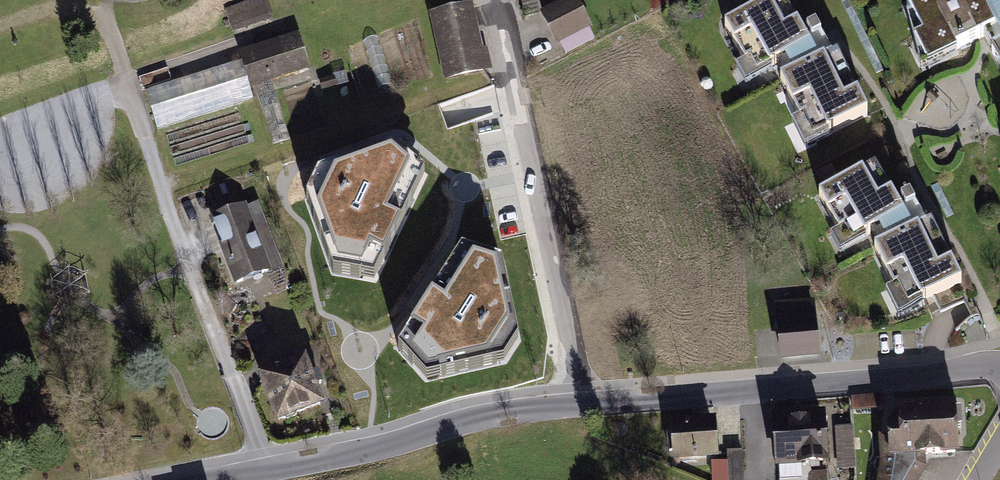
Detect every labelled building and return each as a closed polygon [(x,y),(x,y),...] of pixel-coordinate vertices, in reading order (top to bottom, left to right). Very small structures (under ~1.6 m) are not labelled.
[(233,30),(271,17),(265,0),(243,0),(225,6),(233,30)] [(544,18),(560,48),(594,29),(577,0),(575,0),(544,18)] [(726,29),(753,78),(808,47),(781,0),(778,0),(726,29)] [(907,3),(923,35),(913,40),(924,62),(997,26),(984,0),(912,0),(907,3)] [(432,14),(447,82),(488,73),(474,6),(432,14)] [(302,37),(243,54),(246,63),(255,94),(314,76),(302,37)] [(838,54),(782,81),(811,141),(867,113),(838,54)] [(246,63),(147,92),(159,132),(258,103),(255,94),(246,63)] [(318,173),(306,197),(333,272),(374,279),(424,173),(392,148),(318,173)] [(876,164),(820,197),(829,213),(850,247),(868,236),(905,215),(876,164)] [(248,206),(211,221),(237,289),(285,271),(261,206),(250,210),(248,206)] [(932,222),(877,248),(889,272),(907,308),(924,300),(961,281),(932,222)] [(502,264),(461,252),(398,351),(426,381),(503,363),(517,342),(502,264)] [(816,307),(775,312),(780,359),(822,354),(816,307)] [(304,360),(261,377),(278,419),(320,403),(304,360)] [(881,394),(853,395),(854,410),(882,409),(881,394)] [(898,407),(899,423),(885,425),(886,436),(879,436),(878,458),(876,479),(917,479),(926,466),(925,455),(957,454),(956,405),(898,407)] [(777,420),(780,479),(826,479),(826,474),(811,475),(810,461),(824,460),(821,417),(777,420)] [(713,423),(674,426),(677,457),(715,454),(713,423)] [(852,426),(838,427),(840,468),(854,467),(852,426)] [(728,454),(729,479),(744,479),(743,453),(728,454)] [(712,479),(728,479),(728,458),(712,458),(712,479)]
